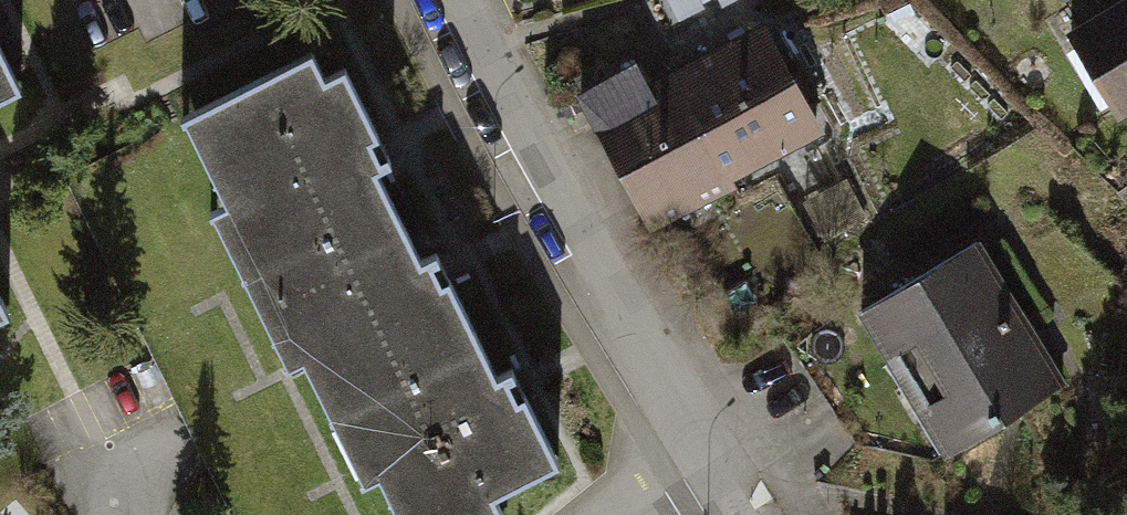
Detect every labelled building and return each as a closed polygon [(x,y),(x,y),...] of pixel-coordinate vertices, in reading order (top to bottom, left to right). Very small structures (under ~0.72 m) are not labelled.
[(1053,27),(1106,113),(1126,100),(1126,0),(1096,0),(1053,27)] [(731,170),(818,125),(762,18),(675,64),(731,170)] [(0,25),(0,100),(29,86),(0,25)] [(325,78),(312,53),(180,118),(221,201),(208,207),(234,260),(385,186),(376,169),(391,161),(387,152),(379,155),(371,138),(378,135),(344,68),(325,78)] [(627,55),(569,87),(644,219),(731,170),(675,64),(641,78),(627,55)] [(327,409),(476,335),(447,277),(441,280),(432,263),(440,259),(435,250),(420,257),(385,186),(234,260),(286,364),(301,357),(327,409)] [(1059,373),(981,234),(855,305),(933,443),(1059,373)] [(12,314),(0,288),(0,320),(12,314)] [(361,478),(376,471),(398,514),(505,514),(495,495),(560,463),(524,391),(515,395),(507,379),(516,375),(511,366),(495,374),(476,335),(327,409),(361,478)]
